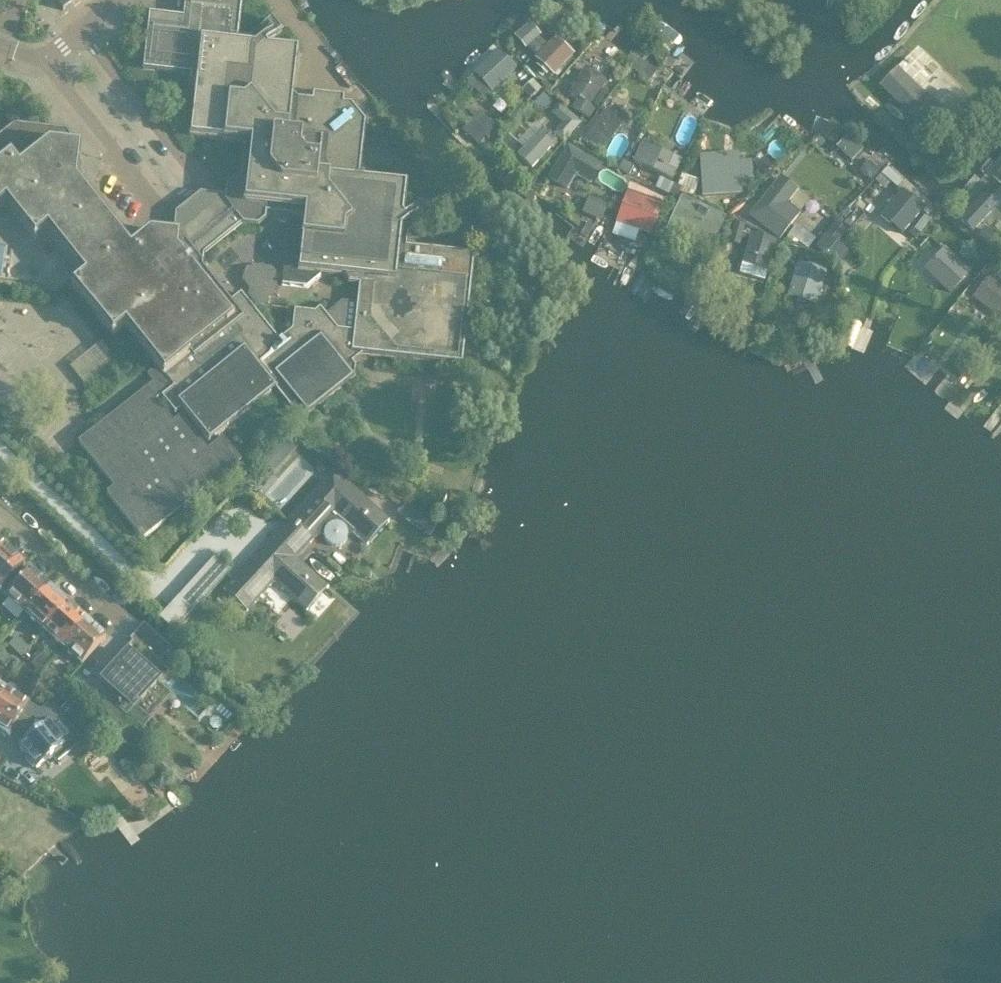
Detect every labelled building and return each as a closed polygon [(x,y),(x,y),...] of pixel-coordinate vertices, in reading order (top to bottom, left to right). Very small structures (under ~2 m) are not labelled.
[(172,412),(171,410),(177,405),(209,445),(276,392),(289,408),(288,408),(295,417),(305,418),(314,411),(313,409),(318,405),(319,407),(341,389),(340,388),(344,384),(346,385),(355,378),(356,368),(347,358),(353,353),(355,355),(463,367),(464,355),(462,355),(463,347),(465,347),(469,315),(466,314),(467,307),(469,307),(475,254),(450,252),(450,254),(442,253),(442,251),(401,246),(405,208),(403,208),(403,201),(406,201),(407,185),(347,179),(348,165),(346,164),(347,157),(349,157),(351,141),(364,143),(366,122),(352,104),(332,102),(330,116),(293,111),(299,51),(238,44),(243,0),(184,0),(182,17),(148,14),(147,29),(149,30),(148,36),(146,36),(142,72),(196,78),(189,139),(250,146),(246,182),(233,180),(225,187),(223,203),(217,209),(209,199),(180,221),(188,231),(182,237),(180,236),(179,238),(150,234),(131,250),(78,183),(82,149),(48,146),(19,169),(11,158),(0,166),(0,207),(3,205),(4,207),(5,206),(35,242),(40,238),(38,236),(44,232),(46,233),(47,232),(67,258),(69,257),(74,263),(72,264),(83,278),(71,287),(113,340),(125,330),(157,370),(148,376),(154,384),(79,444),(115,489),(107,495),(144,540),(242,462),(223,439),(208,451),(181,417),(174,423),(156,401),(160,398),(171,413),(172,412)] [(65,10),(75,2),(74,0),(63,0),(58,4),(63,11),(65,10)] [(570,6),(563,14),(574,24),(581,17),(570,6)] [(529,25),(513,38),(524,51),(540,38),(529,25)] [(554,40),(535,60),(552,77),(572,57),(554,40)] [(497,54),(481,69),(492,82),(501,75),(505,80),(514,72),(497,54)] [(909,59),(879,90),(926,132),(956,102),(909,59)] [(585,70),(569,95),(589,109),(606,83),(585,70)] [(579,125),(559,106),(551,115),(562,124),(553,135),(563,144),(579,125)] [(606,111),(583,144),(600,156),(623,123),(606,111)] [(477,116),(462,132),(478,147),(493,131),(477,116)] [(542,131),(517,158),(531,170),(556,144),(542,131)] [(848,136),(837,148),(852,162),(863,150),(848,136)] [(681,163),(641,146),(632,165),(672,183),(681,163)] [(566,148),(547,182),(566,193),(574,179),(590,188),(601,168),(566,148)] [(859,168),(872,180),(884,168),(870,156),(859,168)] [(732,165),(699,170),(704,201),(730,198),(729,192),(736,191),(732,165)] [(781,180),(752,217),(779,237),(791,222),(779,213),(795,190),(781,180)] [(962,221),(972,230),(1000,199),(1000,194),(993,187),(962,221)] [(901,192),(881,216),(902,233),(923,210),(901,192)] [(627,195),(616,227),(652,239),(662,207),(627,195)] [(709,255),(726,219),(681,197),(666,234),(709,255)] [(588,198),(582,212),(596,218),(602,204),(588,198)] [(835,224),(816,250),(838,267),(848,254),(838,246),(848,234),(835,224)] [(796,226),(789,235),(808,249),(814,240),(796,226)] [(778,244),(750,236),(743,262),(771,271),(778,244)] [(788,246),(785,256),(795,259),(798,250),(788,246)] [(946,252),(935,263),(960,286),(971,275),(946,252)] [(800,267),(790,298),(814,306),(824,275),(800,267)] [(975,300),(1000,319),(1000,318),(1000,287),(991,279),(975,300)] [(854,320),(847,342),(858,345),(865,323),(854,320)] [(107,351),(98,359),(104,366),(114,358),(107,351)] [(287,441),(265,464),(275,474),(299,447),(287,441)] [(386,519),(333,471),(286,523),(309,544),(335,516),(364,543),(386,519)] [(461,509),(465,495),(452,490),(448,505),(461,509)] [(407,506),(401,516),(410,522),(417,512),(407,506)] [(296,559),(301,553),(290,544),(289,543),(288,543),(287,543),(286,544),(285,544),(283,547),(272,537),(232,582),(255,603),(274,583),(307,612),(328,589),(296,559)] [(3,546),(0,549),(0,582),(18,562),(19,561),(17,558),(17,556),(12,551),(9,551),(3,546)] [(0,582),(0,590),(2,592),(24,567),(18,562),(0,582)] [(24,567),(2,592),(7,597),(30,573),(24,567)] [(31,572),(30,573),(7,597),(7,598),(23,613),(47,586),(42,581),(42,578),(37,574),(34,574),(31,572)] [(59,596),(47,586),(23,613),(45,633),(69,606),(67,603),(66,601),(61,596),(59,596)] [(175,603),(160,620),(175,633),(190,616),(175,603)] [(71,607),(69,606),(45,633),(64,649),(88,622),(79,614),(79,612),(74,607),(71,607)] [(96,630),(88,622),(64,649),(82,666),(106,639),(104,637),(104,634),(99,630),(96,630)] [(17,637),(8,647),(22,658),(30,649),(17,637)] [(3,652),(0,656),(0,663),(6,667),(12,659),(3,652)] [(137,684),(147,673),(125,653),(117,661),(121,665),(105,682),(117,694),(119,691),(135,705),(147,693),(137,684)] [(41,655),(32,665),(40,673),(49,663),(41,655)] [(24,680),(30,673),(22,667),(17,674),(24,680)] [(102,697),(86,682),(73,696),(89,711),(102,697)] [(6,691),(0,701),(0,733),(5,736),(7,734),(9,736),(11,734),(20,741),(40,714),(28,707),(29,706),(17,698),(21,693),(11,687),(7,692),(6,691)] [(92,727),(73,707),(66,714),(85,733),(92,727)] [(53,722),(41,714),(40,714),(20,741),(25,745),(21,748),(28,757),(26,758),(33,767),(35,766),(37,769),(48,759),(50,761),(53,758),(58,764),(71,753),(57,736),(62,731),(54,721),(53,722)]
